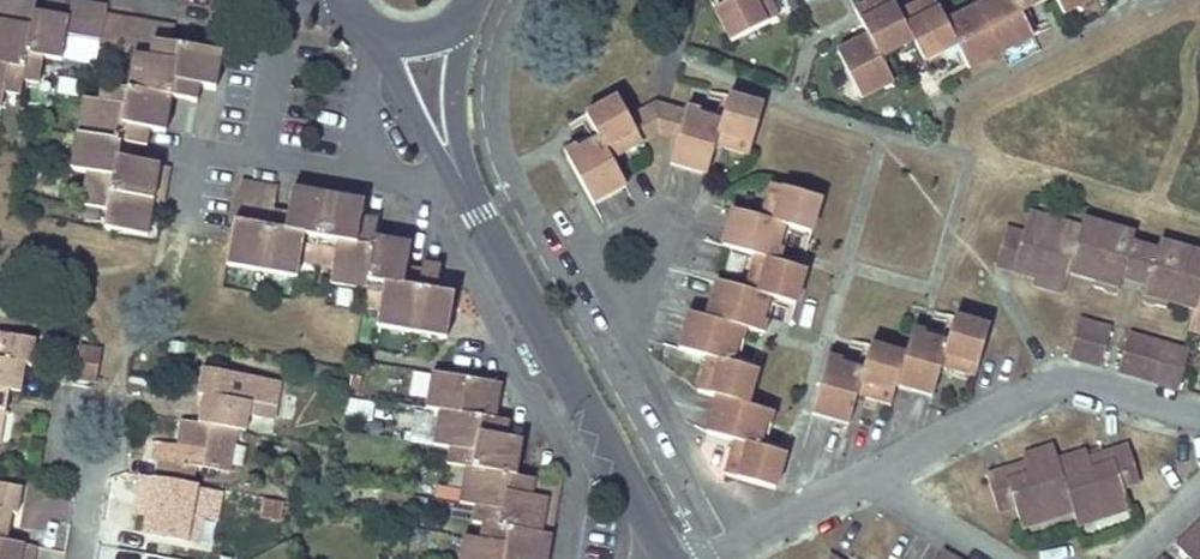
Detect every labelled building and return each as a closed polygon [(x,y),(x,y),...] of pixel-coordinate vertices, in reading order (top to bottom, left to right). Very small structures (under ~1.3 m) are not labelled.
[(1,94),(17,97),(20,82),(35,84),(39,59),(59,62),(64,37),(98,42),(96,51),(129,56),(123,90),(98,86),(95,102),(79,99),(66,171),(85,175),(79,208),(104,212),(101,231),(145,238),(151,204),(160,206),(166,170),(133,164),(115,161),(118,144),(136,147),(142,148),(145,131),(162,134),(168,99),(193,103),(196,88),(212,90),(218,55),(167,46),(171,26),(102,14),(103,5),(72,0),(69,0),(66,18),(32,13),(34,1),(28,0),(0,0),(0,102),(1,94)] [(715,11),(731,42),(777,20),(767,0),(735,0),(715,11)] [(837,55),(859,98),(892,82),(880,58),(912,42),(913,44),(923,63),(956,46),(969,71),(1033,38),(1021,13),(1046,0),(993,0),(945,24),(933,0),(928,0),(899,15),(890,0),(876,0),(854,11),(868,36),(868,38),(837,55)] [(1063,16),(1093,0),(1056,0),(1063,16)] [(78,98),(80,81),(59,77),(56,95),(78,98)] [(685,113),(669,165),(705,177),(714,147),(749,157),(763,108),(727,98),(720,123),(685,113)] [(597,141),(566,158),(592,206),(625,188),(609,161),(641,143),(615,99),(583,117),(597,141)] [(667,109),(644,110),(645,133),(668,131),(667,109)] [(115,161),(133,164),(136,147),(118,144),(115,161)] [(238,183),(223,267),(293,280),(295,264),(329,269),(326,286),(363,292),(360,311),(376,313),(374,329),(407,336),(444,342),(452,298),(434,295),(438,270),(420,267),(419,274),(416,291),(402,289),(404,271),(405,264),(408,247),(373,241),(375,223),(358,220),(360,205),(289,192),(285,215),(283,233),(267,230),(270,213),(273,189),(238,183)] [(731,213),(721,248),(756,259),(746,293),(715,284),(705,321),(686,315),(676,351),(706,360),(696,394),(715,399),(705,436),(734,443),(724,478),(774,491),(783,457),(757,450),(768,414),(745,408),(755,373),(730,365),(740,330),(758,335),(768,300),(794,308),(804,273),(773,264),(783,229),(808,237),(818,201),(770,187),(760,221),(731,213)] [(602,220),(632,207),(627,196),(598,209),(602,220)] [(285,215),(270,213),(267,230),(283,233),(285,215)] [(995,268),(1014,273),(1017,263),(1037,269),(1034,279),(1033,286),(1062,294),(1068,274),(1118,289),(1121,278),(1131,245),(1134,236),(1083,221),(1081,229),(1079,238),(1062,233),(1064,225),(1028,214),(1022,236),(1005,231),(995,268)] [(1081,229),(1064,225),(1062,233),(1079,238),(1081,229)] [(1147,285),(1143,297),(1193,311),(1188,331),(1199,334),(1199,256),(1159,244),(1157,252),(1147,285)] [(1131,245),(1121,278),(1147,285),(1157,252),(1131,245)] [(1017,263),(1014,273),(1034,279),(1037,269),(1017,263)] [(419,274),(404,271),(402,289),(416,291),(419,274)] [(826,363),(812,414),(848,425),(856,397),(890,406),(895,386),(932,397),(941,369),(974,379),(988,330),(953,320),(946,345),(910,335),(904,357),(869,347),(862,373),(826,363)] [(1068,359),(1100,368),(1110,331),(1079,322),(1068,359)] [(4,392),(16,395),(20,377),(11,375),(12,366),(21,368),(27,368),(32,342),(0,336),(0,391),(4,392)] [(1128,337),(1118,373),(1177,391),(1188,354),(1128,337)] [(73,379),(93,383),(98,351),(79,347),(73,379)] [(11,375),(20,377),(21,368),(12,366),(11,375)] [(217,366),(216,374),(231,377),(232,369),(217,366)] [(198,408),(195,426),(235,434),(242,435),(245,419),(247,407),(274,412),(278,385),(231,377),(216,374),(200,371),(195,397),(200,398),(209,399),(207,410),(198,408)] [(363,377),(351,376),(348,393),(360,394),(363,377)] [(557,489),(514,480),(521,444),(504,441),(507,424),(492,421),(498,388),(430,376),(424,411),(437,413),(431,448),(447,451),(445,467),(463,471),(457,506),(472,509),(469,526),(478,527),(475,542),(459,540),(456,558),(545,558),(557,489)] [(200,398),(198,408),(207,410),(209,399),(200,398)] [(371,424),(374,403),(350,400),(347,421),(371,424)] [(247,407),(245,419),(271,423),(274,412),(247,407)] [(155,462),(152,480),(189,487),(192,468),(228,474),(235,434),(195,426),(178,423),(173,450),(148,445),(145,460),(155,462)] [(1006,482),(1003,471),(985,477),(996,514),(1014,508),(1021,529),(1056,518),(1054,511),(1069,506),(1071,513),(1074,521),(1089,516),(1092,523),(1128,512),(1121,491),(1138,485),(1126,449),(1109,454),(1113,464),(1090,471),(1087,461),(1085,453),(1056,462),(1052,448),(1023,457),(1024,465),(1028,475),(1006,482)] [(1109,454),(1087,461),(1090,471),(1113,464),(1109,454)] [(1024,465),(1003,471),(1006,482),(1028,475),(1024,465)] [(139,478),(134,501),(145,504),(142,519),(139,536),(191,546),(196,520),(188,518),(191,500),(194,488),(189,487),(152,480),(139,478)] [(8,516),(13,517),(18,490),(0,487),(0,515),(8,516)] [(191,500),(188,518),(196,520),(200,502),(191,500)] [(289,503),(263,500),(261,516),(287,519),(289,503)] [(134,501),(131,517),(142,519),(145,504),(134,501)] [(1054,511),(1056,518),(1071,513),(1069,506),(1054,511)] [(1089,516),(1074,521),(1076,527),(1076,528),(1092,523),(1089,516)] [(1176,546),(1189,558),(1199,558),(1199,523),(1176,546)] [(31,548),(3,543),(0,542),(0,558),(29,558),(31,548)]
